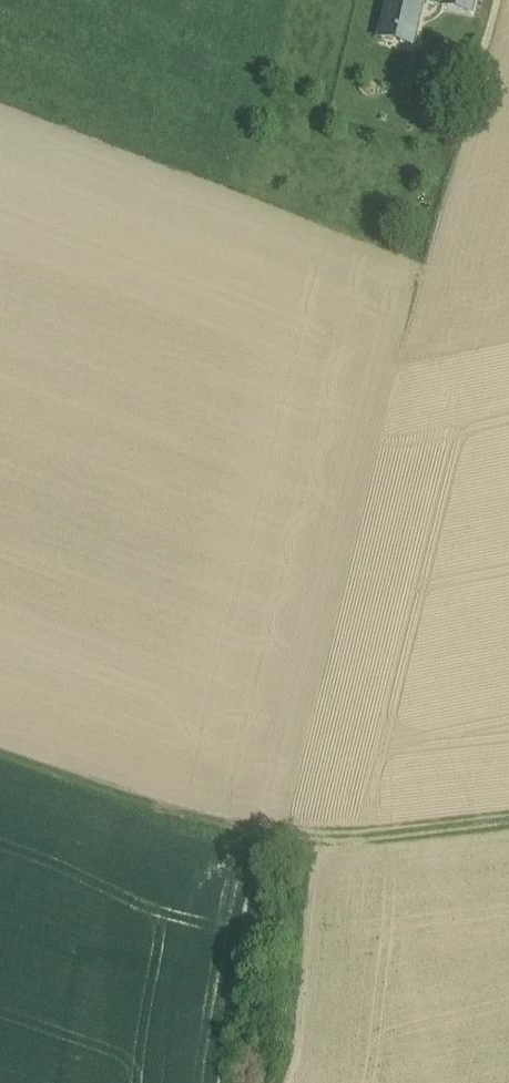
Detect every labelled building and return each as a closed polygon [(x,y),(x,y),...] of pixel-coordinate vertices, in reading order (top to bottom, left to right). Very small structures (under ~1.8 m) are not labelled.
[(425,0),(391,0),(384,29),(416,37),(425,3),(425,0)] [(444,7),(443,8),(472,15),(476,0),(445,0),(444,7)] [(416,37),(384,29),(382,40),(413,48),(416,37)]
